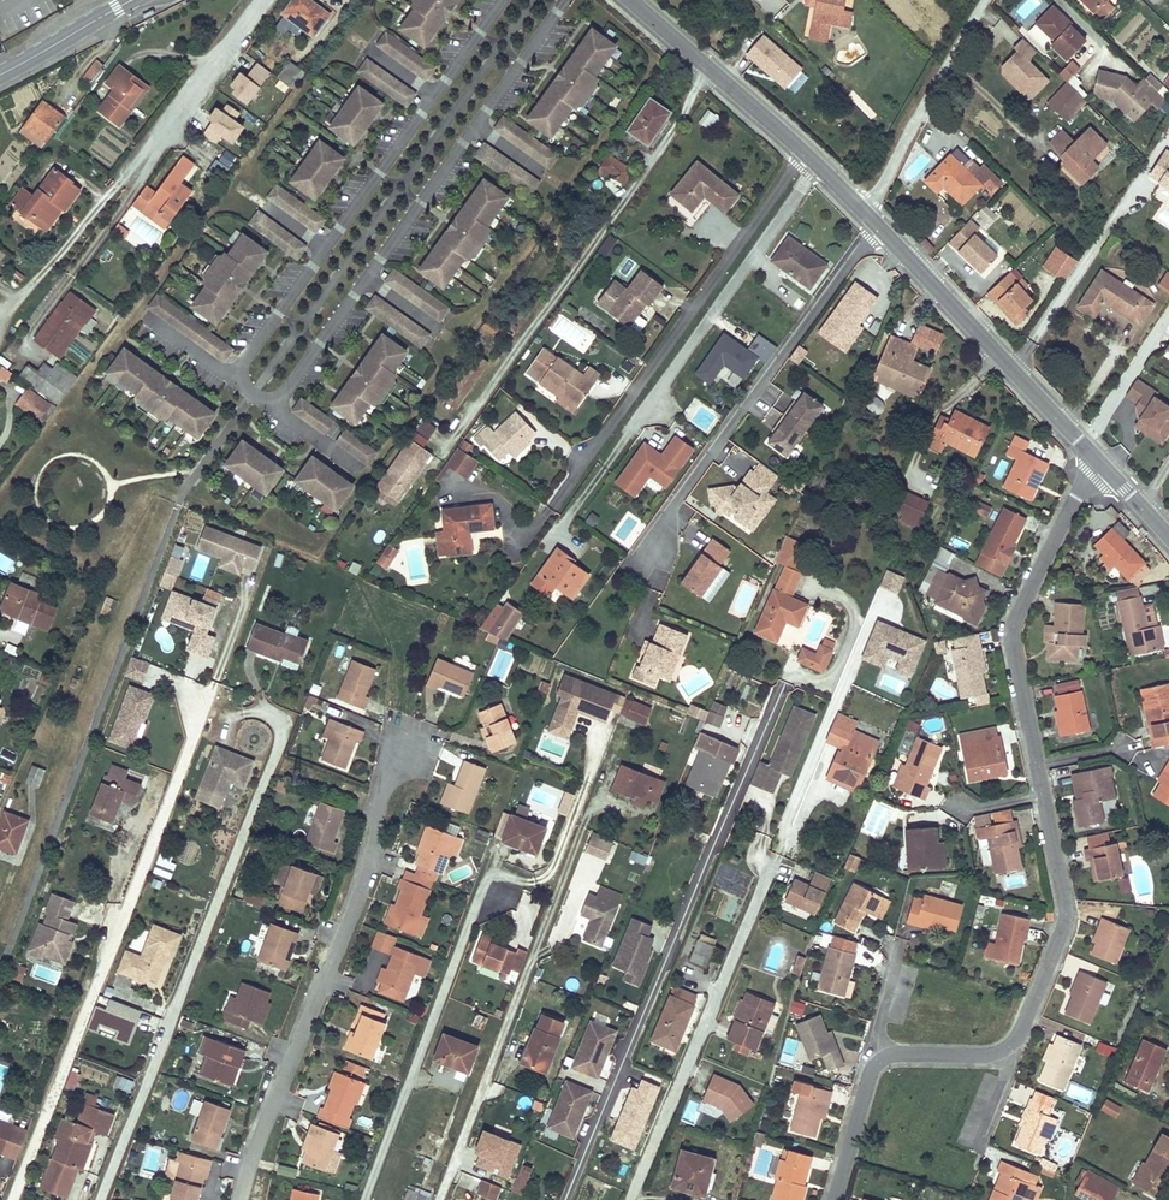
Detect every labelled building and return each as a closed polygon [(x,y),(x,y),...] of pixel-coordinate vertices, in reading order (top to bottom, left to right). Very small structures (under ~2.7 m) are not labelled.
[(294,21),(304,29),(314,36),(327,18),(315,8),(317,5),(311,0),(292,0),(282,13),(285,15),(275,27),(285,34),(289,29),(294,21)] [(417,0),(412,6),(415,9),(401,28),(425,45),(446,15),(432,5),(435,0),(417,0)] [(449,0),(435,0),(432,5),(446,15),(454,4),(449,0)] [(787,3),(784,0),(763,0),(759,4),(773,17),(787,3)] [(817,6),(813,27),(828,30),(829,22),(836,23),(838,10),(843,11),(845,0),(818,0),(817,6)] [(1095,11),(1103,2),(1105,0),(1084,0),(1095,11)] [(1103,2),(1095,11),(1102,17),(1110,9),(1103,2)] [(330,14),(317,5),(315,8),(327,18),(330,14)] [(1053,6),(1037,22),(1055,40),(1052,43),(1069,59),(1086,41),(1069,25),(1071,23),(1053,6)] [(838,10),(836,23),(848,26),(850,13),(843,11),(838,10)] [(304,29),(294,21),(289,29),(299,36),(304,29)] [(828,30),(813,27),(811,36),(826,39),(828,30)] [(595,75),(616,46),(593,29),(565,68),(579,78),(570,90),(556,80),(528,119),(551,136),(572,106),(576,108),(580,103),(594,83),(598,77),(595,75)] [(394,38),(388,34),(379,46),(385,51),(394,38)] [(764,35),(747,55),(787,89),(804,70),(764,35)] [(428,62),(394,38),(385,51),(419,75),(428,62)] [(1049,81),(1029,61),(1037,52),(1023,38),(1014,47),(1018,51),(1012,56),(1015,59),(1011,63),(1009,60),(1003,65),(1003,74),(1030,100),(1049,81)] [(97,59),(88,71),(95,77),(104,64),(97,59)] [(369,60),(360,72),(366,77),(376,64),(369,60)] [(1060,74),(1067,81),(1080,68),(1072,61),(1060,74)] [(294,88),(305,73),(289,62),(279,76),(294,88)] [(435,67),(428,62),(419,75),(426,80),(435,67)] [(126,75),(128,71),(120,64),(106,82),(114,89),(99,109),(120,125),(132,109),(128,106),(142,87),(126,75)] [(228,96),(250,108),(270,72),(256,64),(248,78),(241,73),(228,96)] [(376,64),(366,77),(400,101),(409,88),(376,64)] [(579,78),(565,68),(556,80),(570,90),(579,78)] [(1126,76),(1100,70),(1094,90),(1101,96),(1113,99),(1126,112),(1143,94),(1153,103),(1157,107),(1166,98),(1158,90),(1146,79),(1145,77),(1136,86),(1126,76)] [(88,71),(83,77),(91,83),(95,77),(88,71)] [(149,86),(128,71),(126,75),(142,87),(128,106),(132,109),(149,86)] [(1162,86),(1150,74),(1146,79),(1158,90),(1162,86)] [(1069,83),(1049,103),(1058,112),(1071,99),(1079,107),(1086,100),(1069,83)] [(383,103),(359,87),(331,126),(354,143),(383,103)] [(409,88),(400,101),(407,106),(417,93),(409,88)] [(1153,103),(1143,94),(1126,112),(1136,121),(1153,103)] [(671,112),(651,98),(629,130),(646,143),(657,129),(658,130),(671,112)] [(1071,99),(1058,112),(1070,117),(1079,107),(1071,99)] [(43,100),(20,130),(26,135),(28,132),(44,144),(50,137),(65,117),(43,100)] [(708,109),(699,123),(713,132),(722,119),(708,109)] [(215,111),(202,137),(218,145),(221,140),(235,148),(246,126),(215,111)] [(511,121),(504,116),(494,129),(502,134),(511,121)] [(511,121),(502,134),(541,163),(551,150),(511,121)] [(1050,142),(1067,160),(1071,163),(1067,166),(1083,183),(1093,173),(1086,166),(1092,160),(1107,145),(1090,127),(1075,141),(1064,129),(1050,142)] [(44,144),(28,132),(26,135),(42,147),(44,144)] [(344,158),(320,141),(292,180),(315,197),(344,158)] [(492,148),(485,143),(476,155),(483,161),(492,148)] [(532,176),(492,148),(483,161),(523,189),(532,176)] [(962,203),(979,185),(990,196),(1003,183),(983,164),(978,168),(972,175),(963,166),(969,159),(957,148),(926,181),(936,192),(943,185),(962,203)] [(218,160),(229,169),(237,158),(226,150),(218,160)] [(551,150),(541,163),(548,167),(557,154),(551,150)] [(1167,150),(1150,175),(1168,187),(1168,151),(1167,150)] [(156,193),(146,185),(133,203),(143,210),(149,203),(171,219),(192,191),(181,182),(194,165),(183,156),(156,193)] [(603,166),(600,170),(608,176),(612,172),(625,181),(633,172),(610,156),(603,166)] [(978,168),(969,159),(963,166),(972,175),(978,168)] [(1092,160),(1086,166),(1093,173),(1099,167),(1092,160)] [(699,162),(674,192),(694,209),(706,194),(708,191),(728,207),(739,194),(699,162)] [(63,174),(55,169),(39,190),(47,195),(63,174)] [(47,195),(39,190),(34,197),(23,188),(11,204),(41,226),(58,204),(63,209),(64,210),(80,189),(71,182),(72,181),(63,174),(47,195)] [(538,181),(532,176),(523,189),(529,194),(538,181)] [(508,196),(485,180),(457,219),(471,229),(462,241),(449,230),(420,269),(443,286),(465,257),(468,259),(472,253),(486,234),(490,228),(487,225),(508,196)] [(285,190),(279,186),(270,199),(276,203),(285,190)] [(318,214),(285,190),(276,203),(309,227),(318,214)] [(708,191),(706,194),(709,196),(726,210),(728,207),(708,191)] [(171,219),(149,203),(143,210),(165,227),(171,219)] [(58,204),(41,226),(47,230),(63,209),(58,204)] [(987,207),(975,217),(985,229),(997,219),(987,207)] [(260,212),(251,225),(257,229),(266,217),(260,212)] [(326,220),(318,214),(309,227),(317,232),(326,220)] [(300,240),(266,217),(257,229),(291,253),(300,240)] [(471,229),(457,219),(449,230),(462,241),(471,229)] [(970,220),(949,242),(982,273),(998,256),(975,234),(980,229),(970,220)] [(129,231),(118,223),(113,230),(123,238),(129,231)] [(142,226),(140,235),(151,238),(153,229),(142,226)] [(486,234),(472,253),(478,258),(492,238),(486,234)] [(246,281),(267,251),(244,235),(230,254),(226,252),(222,258),(204,283),(207,286),(193,305),(216,322),(237,292),(223,282),(232,270),(246,281)] [(827,265),(790,238),(774,260),(811,287),(827,265)] [(300,240),(291,253),(298,258),(307,246),(300,240)] [(1078,263),(1054,249),(1043,268),(1066,282),(1078,263)] [(202,273),(208,278),(222,258),(216,253),(202,273)] [(394,269),(385,281),(392,287),(402,274),(394,269)] [(666,285),(644,269),(630,288),(618,280),(601,304),(620,318),(622,314),(632,321),(646,301),(650,303),(652,305),(666,285)] [(246,281),(232,270),(223,282),(237,292),(246,281)] [(1102,271),(1079,306),(1094,317),(1104,302),(1140,326),(1154,305),(1102,271)] [(999,300),(1020,323),(1030,314),(1025,309),(1034,300),(1024,290),(1018,283),(1020,282),(1011,272),(993,290),(1001,298),(999,300)] [(1168,272),(1159,286),(1168,293),(1168,272)] [(441,302),(402,274),(392,287),(432,315),(441,302)] [(1020,282),(1018,283),(1024,290),(1030,286),(1023,279),(1020,282)] [(877,298),(857,283),(820,333),(839,346),(852,328),(854,330),(858,326),(877,298)] [(1001,298),(993,290),(988,293),(1018,325),(1020,323),(999,300),(1001,298)] [(53,322),(50,320),(36,339),(56,353),(83,318),(86,320),(94,309),(74,294),(66,305),(53,322)] [(148,307),(156,312),(165,300),(157,294),(148,307)] [(383,300),(375,295),(366,308),(374,313),(383,300)] [(165,300),(156,312),(217,356),(226,343),(165,300)] [(422,329),(383,300),(374,313),(413,341),(422,329)] [(650,303),(646,301),(632,321),(622,314),(620,318),(633,327),(650,303)] [(66,305),(63,302),(50,320),(53,322),(66,305)] [(448,307),(441,302),(432,315),(438,320),(448,307)] [(585,353),(596,335),(559,312),(548,330),(585,353)] [(496,335),(498,326),(486,323),(483,331),(496,335)] [(862,329),(858,326),(854,330),(852,328),(839,346),(846,352),(862,329)] [(429,333),(422,329),(413,341),(420,346),(429,333)] [(748,351),(723,334),(696,374),(712,385),(724,366),(746,381),(760,360),(767,364),(778,348),(759,335),(748,351)] [(354,376),(333,405),(356,422),(370,402),(373,404),(377,399),(384,388),(396,373),(392,371),(407,351),(383,335),(362,364),(376,374),(368,386),(354,376)] [(915,346),(892,337),(877,374),(920,393),(930,369),(912,361),(909,360),(915,346)] [(226,343),(217,356),(224,361),(233,349),(226,343)] [(790,361),(800,366),(807,351),(798,346),(790,361)] [(919,348),(915,346),(909,360),(912,361),(919,348)] [(585,375),(559,357),(558,357),(545,348),(529,371),(542,380),(542,381),(562,395),(563,393),(581,405),(589,393),(585,390),(592,380),(585,375)] [(164,377),(125,349),(108,372),(138,393),(136,396),(141,400),(151,407),(161,414),(167,418),(169,415),(198,436),(215,413),(176,385),(166,399),(154,391),(164,377)] [(487,362),(474,353),(444,397),(456,406),(487,362)] [(78,378),(57,363),(46,378),(39,387),(60,403),(78,378)] [(376,374),(362,364),(354,376),(368,386),(376,374)] [(0,379),(7,383),(13,374),(0,366),(0,380),(0,379)] [(591,366),(585,375),(592,380),(585,390),(589,393),(602,374),(591,366)] [(39,387),(46,378),(39,373),(32,383),(39,387)] [(920,393),(877,374),(875,379),(918,398),(920,393)] [(176,385),(164,377),(154,391),(166,399),(176,385)] [(397,383),(391,379),(384,388),(377,399),(383,403),(397,383)] [(1155,397),(1158,393),(1138,380),(1135,384),(1127,398),(1135,403),(1138,423),(1136,428),(1163,445),(1168,436),(1168,406),(1155,397)] [(17,403),(44,424),(55,409),(28,388),(17,403)] [(824,405),(806,391),(798,401),(800,403),(795,409),(791,406),(785,415),(779,423),(783,426),(778,433),(776,431),(769,441),(788,455),(806,430),(824,405)] [(563,393),(562,395),(558,400),(576,412),(581,405),(563,393)] [(309,403),(301,398),(292,410),(300,416),(309,403)] [(151,407),(141,400),(137,406),(156,420),(161,414),(151,407)] [(796,400),(791,406),(795,409),(800,403),(798,401),(796,400)] [(370,447),(309,403),(300,416),(361,460),(370,447)] [(967,421),(969,417),(957,411),(953,420),(943,415),(932,437),(941,442),(943,438),(976,455),(987,431),(967,421)] [(484,445),(494,455),(504,446),(509,452),(513,456),(527,442),(536,432),(517,412),(496,433),(489,426),(475,440),(482,447),(484,445)] [(989,428),(969,417),(967,421),(987,431),(989,428)] [(411,440),(425,448),(436,428),(423,421),(411,440)] [(783,426),(779,423),(774,429),(776,431),(778,433),(783,426)] [(1058,445),(1048,434),(1043,439),(1053,449),(1058,445)] [(946,444),(941,442),(932,437),(928,446),(941,453),(946,444)] [(1024,499),(1032,483),(1037,486),(1048,465),(1024,453),(1029,444),(1016,437),(1006,456),(1017,461),(1003,488),(1024,499)] [(662,456),(645,444),(616,486),(636,500),(650,479),(667,490),(693,452),(674,438),(662,456)] [(283,469),(243,441),(226,464),(266,492),(283,469)] [(399,503),(431,455),(411,441),(378,489),(399,503)] [(527,442),(513,456),(515,458),(529,444),(527,442)] [(504,446),(494,455),(500,461),(509,452),(504,446)] [(376,451),(370,447),(361,460),(367,464),(376,451)] [(479,462),(458,448),(446,465),(449,467),(467,479),(479,462)] [(353,485),(313,457),(297,480),(336,509),(353,485)] [(763,463),(756,473),(772,484),(779,475),(763,463)] [(449,467),(446,465),(435,480),(439,482),(449,467)] [(756,473),(752,470),(745,480),(742,484),(746,487),(744,490),(737,491),(736,485),(711,489),(713,504),(718,503),(719,511),(722,513),(736,511),(737,517),(746,523),(755,510),(764,516),(776,499),(766,492),(772,484),(756,473)] [(1037,486),(1032,483),(1024,499),(1029,501),(1037,486)] [(399,503),(378,489),(372,498),(384,507),(386,505),(391,504),(396,508),(399,503)] [(918,528),(929,502),(907,493),(898,511),(905,514),(902,521),(918,528)] [(991,508),(980,503),(976,511),(987,517),(991,508)] [(446,532),(449,555),(473,552),(470,532),(494,528),(491,505),(443,511),(446,531),(446,532)] [(1110,507),(1106,511),(1113,519),(1117,516),(1113,510),(1110,507)] [(1004,509),(991,534),(982,553),(981,555),(1006,567),(1012,555),(1009,553),(1012,548),(1026,520),(1004,509)] [(764,516),(755,510),(746,523),(754,529),(764,516)] [(593,529),(600,519),(592,514),(585,524),(593,529)] [(261,550),(205,527),(196,548),(222,559),(241,566),(252,571),(261,550)] [(1095,546),(1104,556),(1115,567),(1129,581),(1145,564),(1111,530),(1095,546)] [(446,532),(446,531),(437,532),(440,557),(449,555),(446,532)] [(731,550),(714,538),(682,582),(701,596),(723,567),(720,565),(731,550)] [(391,561),(398,551),(389,544),(382,554),(391,561)] [(565,562),(567,559),(569,556),(558,549),(534,584),(545,592),(552,582),(558,586),(573,597),(589,575),(571,562),(569,564),(565,562)] [(941,549),(935,564),(948,568),(954,553),(941,549)] [(385,569),(391,561),(382,554),(376,563),(385,569)] [(1115,567),(1104,556),(1100,559),(1112,571),(1115,567)] [(805,564),(789,557),(756,632),(776,640),(783,625),(780,624),(782,619),(785,620),(797,625),(806,604),(803,603),(805,599),(792,593),(805,564)] [(241,566),(222,559),(219,567),(238,575),(241,566)] [(352,562),(348,573),(358,576),(362,565),(352,562)] [(887,572),(880,588),(898,596),(905,580),(887,572)] [(963,582),(949,575),(945,582),(937,599),(935,603),(936,604),(965,618),(965,619),(976,625),(985,608),(982,600),(982,599),(978,597),(976,592),(978,588),(978,586),(975,578),(963,582)] [(937,599),(945,582),(934,577),(926,594),(937,599)] [(177,579),(175,586),(188,590),(191,582),(177,579)] [(558,586),(552,582),(545,592),(550,595),(558,586)] [(39,603),(42,596),(11,584),(2,609),(18,615),(17,618),(19,619),(15,630),(25,634),(29,623),(48,630),(56,610),(39,603)] [(978,586),(978,588),(976,592),(978,597),(982,599),(982,600),(987,591),(978,586)] [(1147,629),(1140,597),(1138,597),(1137,588),(1117,592),(1119,601),(1119,602),(1123,622),(1130,656),(1163,650),(1159,627),(1147,629)] [(205,636),(218,604),(204,599),(202,605),(172,594),(165,612),(192,622),(189,631),(194,633),(187,651),(206,658),(214,639),(212,639),(205,636)] [(112,599),(107,597),(100,613),(106,615),(112,599)] [(1056,619),(1056,628),(1055,635),(1059,636),(1059,644),(1050,644),(1049,659),(1076,660),(1077,647),(1084,647),(1085,636),(1081,636),(1083,606),(1055,603),(1054,618),(1056,619)] [(508,604),(489,632),(500,637),(504,638),(521,613),(508,604)] [(965,618),(936,604),(933,609),(963,623),(965,619),(965,618)] [(192,622),(165,612),(162,620),(189,631),(192,622)] [(928,643),(879,623),(864,659),(885,668),(890,658),(902,663),(899,670),(914,677),(928,643)] [(298,637),(301,630),(289,626),(286,632),(285,635),(257,624),(247,649),(257,653),(277,660),(278,657),(284,659),(301,665),(310,641),(298,637)] [(632,676),(654,685),(658,674),(661,675),(666,664),(670,666),(675,653),(680,655),(688,635),(660,624),(652,643),(650,642),(645,654),(640,667),(637,665),(632,676)] [(1055,635),(1056,628),(1046,627),(1045,643),(1050,644),(1059,644),(1059,636),(1055,635)] [(502,648),(505,642),(488,634),(485,640),(502,648)] [(983,674),(979,656),(983,655),(981,645),(977,646),(974,635),(955,639),(957,650),(953,651),(963,698),(975,696),(976,704),(988,702),(987,694),(983,674)] [(835,642),(824,638),(817,654),(812,665),(823,670),(835,642)] [(645,654),(650,642),(645,640),(641,652),(645,654)] [(947,652),(945,641),(936,643),(938,654),(947,652)] [(817,654),(803,648),(799,659),(812,665),(817,654)] [(680,655),(675,653),(670,666),(666,664),(661,675),(670,679),(680,655)] [(979,656),(983,674),(987,673),(983,655),(979,656)] [(438,690),(440,685),(465,696),(475,673),(440,659),(429,686),(438,690)] [(376,671),(354,662),(340,699),(366,709),(371,697),(367,696),(376,671)] [(134,665),(130,675),(151,683),(155,674),(134,665)] [(618,695),(565,674),(557,692),(563,695),(553,721),(571,729),(579,710),(581,705),(588,708),(586,713),(596,717),(598,713),(609,718),(618,695)] [(551,684),(542,681),(538,690),(547,694),(551,684)] [(1144,689),(1153,726),(1149,727),(1151,737),(1168,733),(1168,684),(1144,689)] [(1153,726),(1144,689),(1140,690),(1149,727),(1153,726)] [(162,702),(137,692),(120,735),(131,740),(137,724),(151,730),(162,702)] [(1055,697),(1058,712),(1062,727),(1058,727),(1060,737),(1089,731),(1081,692),(1055,697)] [(318,698),(310,695),(305,706),(311,709),(313,704),(316,705),(318,698)] [(634,703),(625,699),(619,713),(645,724),(651,708),(635,702),(634,703)] [(480,713),(486,727),(491,725),(495,734),(487,737),(488,737),(493,752),(516,743),(501,704),(480,713)] [(588,708),(581,705),(579,710),(586,713),(588,708)] [(703,710),(692,705),(688,713),(699,718),(703,710)] [(816,717),(796,708),(783,738),(787,740),(783,750),(779,748),(771,766),(760,762),(751,783),(763,788),(769,774),(780,779),(782,772),(783,769),(792,773),(795,766),(792,764),(795,758),(798,759),(809,733),(808,733),(810,728),(811,728),(816,717)] [(709,712),(703,710),(699,718),(705,720),(709,712)] [(705,722),(720,728),(725,717),(710,710),(705,722)] [(857,721),(841,714),(829,741),(844,748),(839,758),(837,757),(828,778),(857,791),(874,750),(849,739),(857,721)] [(571,729),(553,721),(549,729),(568,737),(571,729)] [(366,732),(339,722),(324,761),(347,769),(358,741),(362,742),(366,732)] [(486,727),(481,728),(485,738),(488,737),(487,737),(495,734),(491,725),(486,727)] [(961,734),(963,746),(999,738),(997,727),(961,734)] [(738,748),(701,732),(694,746),(703,750),(688,785),(712,794),(717,783),(727,760),(730,762),(732,762),(738,748)] [(1151,737),(1153,749),(1168,746),(1168,733),(1151,737)] [(942,747),(919,737),(906,767),(897,788),(924,800),(930,788),(926,786),(942,747)] [(787,740),(783,738),(779,748),(783,750),(787,740)] [(999,738),(963,746),(971,781),(1007,774),(1000,738),(999,738)] [(225,755),(227,751),(216,747),(200,788),(219,795),(224,783),(226,777),(239,781),(245,784),(253,761),(233,753),(231,757),(225,755)] [(486,768),(465,760),(455,785),(450,783),(449,782),(441,804),(468,814),(486,768)] [(730,762),(727,760),(717,783),(721,784),(730,762)] [(44,770),(33,766),(26,783),(36,787),(44,770)] [(125,772),(112,766),(108,776),(119,781),(120,779),(122,779),(125,772)] [(893,787),(897,788),(906,767),(902,766),(893,787)] [(632,797),(634,793),(648,798),(656,802),(664,783),(622,767),(613,789),(632,797)] [(1116,800),(1111,775),(1107,776),(1105,768),(1079,774),(1084,798),(1077,800),(1073,801),(1079,829),(1104,823),(1100,803),(1116,800)] [(1166,769),(1158,781),(1161,783),(1168,771),(1166,769)] [(1161,783),(1153,795),(1168,805),(1168,771),(1161,783)] [(769,774),(763,788),(774,793),(780,779),(769,774)] [(1079,774),(1071,775),(1077,800),(1084,798),(1079,774)] [(108,776),(105,776),(93,807),(100,810),(97,817),(110,822),(119,799),(132,805),(140,786),(122,779),(120,779),(119,781),(108,776)] [(289,785),(278,780),(275,789),(286,793),(289,785)] [(229,786),(224,783),(219,795),(225,797),(229,786)] [(549,807),(555,789),(535,783),(529,801),(549,807)] [(648,798),(634,793),(632,797),(646,802),(648,798)] [(343,811),(321,803),(306,843),(333,852),(336,843),(332,841),(343,811)] [(515,816),(526,820),(529,809),(519,805),(515,816)] [(886,818),(881,817),(884,809),(875,806),(867,831),(880,835),(886,818)] [(100,810),(93,807),(90,815),(97,817),(100,810)] [(18,836),(22,838),(28,822),(3,812),(0,819),(0,848),(11,853),(18,836)] [(515,816),(512,815),(503,841),(513,844),(536,853),(546,827),(526,820),(515,816)] [(1017,848),(1014,831),(1019,830),(1017,820),(998,824),(976,828),(978,837),(988,835),(996,873),(1021,868),(1017,848)] [(456,836),(428,826),(425,836),(428,837),(421,854),(416,865),(442,874),(442,873),(449,856),(456,836)] [(616,835),(595,826),(588,844),(609,853),(616,835)] [(940,866),(938,843),(936,828),(906,830),(910,868),(940,866)] [(1019,830),(1014,831),(1017,848),(1022,847),(1019,830)] [(22,838),(18,836),(11,853),(16,854),(22,838)] [(428,837),(425,836),(418,853),(421,854),(428,837)] [(463,839),(456,836),(449,856),(456,858),(463,839)] [(944,842),(938,843),(940,866),(946,865),(944,842)] [(1087,860),(1091,860),(1095,859),(1099,881),(1122,876),(1115,844),(1085,850),(1087,860)] [(630,852),(628,862),(645,865),(647,856),(630,852)] [(855,872),(861,859),(851,854),(845,868),(855,872)] [(169,878),(177,864),(162,855),(153,870),(169,878)] [(1095,859),(1091,860),(1095,882),(1099,881),(1095,859)] [(285,888),(293,867),(279,863),(272,883),(285,888)] [(316,875),(293,867),(285,888),(279,905),(302,913),(306,901),(316,875)] [(434,880),(406,870),(404,876),(403,878),(431,889),(434,880)] [(815,914),(830,878),(816,871),(809,886),(795,879),(786,901),(815,914)] [(1005,878),(1006,888),(1025,884),(1024,875),(1005,878)] [(431,889),(403,878),(399,889),(402,890),(397,906),(389,925),(413,935),(414,932),(421,915),(431,889)] [(1118,880),(1119,885),(1122,885),(1123,888),(1128,887),(1127,878),(1118,880)] [(876,916),(885,898),(854,882),(835,922),(854,932),(864,911),(876,916)] [(1129,892),(1128,887),(1123,888),(1122,885),(1119,885),(1120,894),(1129,892)] [(617,907),(622,896),(602,887),(597,898),(617,907)] [(245,893),(242,901),(270,911),(273,903),(245,893)] [(601,948),(618,907),(617,907),(597,898),(589,894),(580,915),(592,920),(583,940),(601,948)] [(68,937),(73,925),(64,922),(71,903),(51,895),(43,915),(46,916),(42,926),(38,924),(26,954),(35,958),(39,956),(61,964),(69,943),(67,942),(64,941),(66,936),(68,937)] [(938,899),(926,896),(924,901),(915,899),(908,924),(918,927),(919,921),(942,928),(955,931),(962,906),(938,899)] [(891,901),(885,898),(876,916),(882,919),(891,901)] [(389,925),(397,906),(393,904),(386,924),(389,925)] [(536,929),(536,906),(519,905),(519,929),(536,929)] [(1012,963),(1017,938),(1022,939),(1025,940),(1029,918),(1002,913),(993,960),(1012,963)] [(421,915),(414,932),(423,935),(430,918),(421,915)] [(647,935),(651,925),(632,917),(628,927),(647,935)] [(1102,918),(1098,928),(1101,929),(1095,943),(1091,954),(1116,964),(1130,929),(1102,918)] [(942,928),(919,921),(918,927),(941,933),(942,928)] [(274,924),(272,929),(298,939),(300,934),(274,924)] [(133,979),(135,975),(144,979),(155,983),(166,955),(171,957),(179,937),(153,926),(141,958),(125,952),(117,972),(133,979)] [(640,976),(651,950),(648,948),(652,937),(647,935),(628,927),(612,965),(640,976)] [(1101,929),(1098,928),(1092,942),(1095,943),(1101,929)] [(298,939),(272,929),(261,959),(283,968),(292,942),(296,944),(298,939)] [(396,937),(379,931),(372,948),(389,955),(396,937)] [(518,972),(526,951),(517,947),(515,952),(492,943),(494,938),(483,934),(473,960),(508,974),(510,969),(518,972)] [(1022,939),(1017,938),(1012,963),(1017,964),(1022,939)] [(702,941),(698,940),(689,962),(692,963),(702,941)] [(714,947),(702,941),(692,963),(705,969),(714,947)] [(296,944),(292,942),(283,968),(287,969),(296,944)] [(829,947),(821,975),(817,990),(843,996),(854,953),(829,947)] [(394,955),(388,970),(383,983),(383,984),(407,992),(418,964),(394,955)] [(803,964),(806,959),(798,956),(793,967),(802,971),(802,970),(803,964)] [(17,983),(22,970),(14,967),(8,980),(17,983)] [(383,983),(388,970),(384,968),(379,981),(383,983)] [(637,985),(640,976),(627,971),(624,980),(637,985)] [(1080,972),(1076,982),(1079,983),(1073,996),(1066,1015),(1089,1024),(1099,1002),(1103,992),(1107,982),(1080,972)] [(601,986),(605,977),(599,974),(596,982),(595,983),(601,986)] [(233,1012),(228,1010),(224,1020),(248,1029),(251,1020),(261,1024),(268,1004),(272,993),(245,982),(238,999),(233,1012)] [(1079,983),(1076,982),(1070,995),(1073,996),(1079,983)] [(407,992),(383,984),(380,991),(405,999),(407,992)] [(667,1047),(670,1038),(679,1041),(697,997),(678,989),(674,997),(671,996),(652,1040),(667,1047)] [(1103,992),(1099,1002),(1107,1005),(1111,995),(1103,992)] [(737,1043),(734,1050),(747,1055),(749,1049),(754,1050),(762,1031),(771,1035),(778,1017),(769,1014),(773,1004),(747,994),(736,1022),(729,1040),(737,1043)] [(238,999),(233,997),(228,1010),(233,1012),(238,999)] [(89,1029),(131,1040),(140,1006),(109,998),(107,1006),(96,1004),(89,1029)] [(736,1022),(744,1002),(741,1001),(733,1021),(736,1022)] [(272,1006),(268,1004),(261,1024),(265,1025),(272,1006)] [(360,1024),(356,1032),(350,1050),(373,1058),(386,1023),(382,1022),(385,1013),(362,1005),(355,1023),(360,1024)] [(487,1018),(477,1014),(472,1025),(482,1030),(487,1018)] [(534,1029),(521,1062),(545,1071),(558,1038),(556,1038),(562,1024),(541,1016),(536,1030),(534,1029)] [(832,1050),(825,1033),(819,1016),(796,1024),(809,1060),(823,1055),(829,1071),(844,1066),(838,1048),(832,1050)] [(597,1067),(612,1030),(590,1021),(571,1067),(588,1073),(591,1065),(597,1067)] [(597,1077),(615,1031),(612,1030),(597,1067),(591,1065),(588,1073),(597,1077)] [(350,1050),(356,1032),(352,1031),(346,1048),(350,1050)] [(831,1031),(825,1033),(832,1050),(838,1048),(831,1031)] [(477,1048),(444,1035),(434,1059),(468,1072),(477,1048)] [(1059,1035),(1055,1045),(1049,1060),(1048,1062),(1040,1081),(1063,1090),(1082,1044),(1059,1035)] [(679,1041),(670,1038),(667,1047),(675,1050),(679,1041)] [(248,1051),(219,1040),(206,1075),(235,1086),(248,1051)] [(1096,1050),(1108,1054),(1112,1045),(1099,1040),(1096,1050)] [(1144,1040),(1136,1058),(1138,1059),(1135,1064),(1134,1063),(1126,1082),(1148,1092),(1159,1067),(1157,1066),(1162,1056),(1164,1057),(1167,1050),(1144,1040)] [(1055,1045),(1051,1043),(1044,1058),(1049,1060),(1055,1045)] [(367,1067),(351,1061),(348,1069),(364,1075),(367,1067)] [(0,1099),(11,1067),(0,1063),(0,1099)] [(813,1076),(815,1069),(803,1066),(801,1073),(813,1076)] [(70,1070),(66,1085),(75,1088),(80,1073),(70,1070)] [(332,1089),(338,1072),(335,1071),(329,1088),(332,1089)] [(362,1080),(338,1072),(332,1089),(325,1108),(322,1106),(319,1116),(335,1122),(338,1113),(348,1117),(354,1102),(362,1080)] [(713,1076),(702,1100),(721,1108),(731,1122),(753,1106),(738,1086),(734,1089),(729,1083),(713,1076)] [(365,1081),(362,1080),(354,1102),(357,1103),(365,1081)] [(569,1136),(585,1098),(579,1096),(583,1087),(566,1081),(547,1127),(569,1136)] [(1085,1105),(1093,1094),(1074,1081),(1066,1092),(1085,1105)] [(820,1118),(825,1101),(829,1102),(832,1092),(811,1086),(808,1095),(801,1093),(791,1131),(815,1138),(820,1118)] [(573,1137),(591,1091),(583,1087),(579,1096),(585,1098),(569,1136),(573,1137)] [(1036,1092),(1033,1100),(1044,1104),(1050,1107),(1053,1099),(1036,1092)] [(112,1114),(94,1107),(98,1098),(87,1093),(83,1102),(84,1103),(76,1122),(62,1116),(53,1137),(59,1139),(67,1142),(59,1160),(52,1157),(47,1167),(72,1177),(76,1168),(80,1169),(90,1143),(84,1141),(88,1129),(95,1132),(103,1136),(112,1114)] [(233,1109),(208,1100),(194,1140),(218,1149),(223,1137),(226,1138),(231,1123),(228,1122),(233,1109)] [(694,1124),(701,1104),(689,1100),(683,1120),(694,1124)] [(1045,1139),(1053,1119),(1048,1117),(1051,1107),(1050,1107),(1044,1104),(1031,1100),(1027,1109),(1032,1111),(1025,1127),(1023,1127),(1015,1146),(1039,1155),(1045,1139)] [(1122,1108),(1107,1100),(1102,1109),(1116,1118),(1122,1108)] [(829,1102),(825,1101),(820,1118),(825,1119),(829,1102)] [(1032,1111),(1027,1109),(1021,1125),(1023,1127),(1025,1127),(1032,1111)] [(1058,1120),(1053,1119),(1045,1139),(1049,1141),(1058,1120)] [(0,1155),(11,1128),(0,1124),(0,1155)] [(339,1134),(312,1124),(309,1134),(313,1135),(307,1151),(304,1161),(326,1168),(333,1150),(339,1134)] [(90,1143),(95,1132),(88,1129),(84,1141),(90,1143)] [(761,1147),(765,1134),(757,1132),(753,1145),(761,1147)] [(307,1151),(313,1135),(309,1134),(303,1149),(307,1151)] [(1168,1173),(1168,1138),(1163,1135),(1146,1166),(1136,1183),(1161,1196),(1167,1186),(1162,1183),(1163,1180),(1165,1180),(1168,1173)] [(67,1142),(59,1139),(52,1157),(59,1160),(67,1142)] [(160,1180),(166,1147),(146,1144),(140,1176),(160,1180)] [(333,1150),(326,1168),(335,1172),(341,1153),(333,1150)] [(786,1162),(790,1151),(783,1150),(781,1160),(786,1162)] [(704,1195),(710,1172),(713,1159),(682,1151),(672,1186),(704,1195)] [(808,1169),(811,1157),(790,1151),(786,1162),(781,1160),(775,1180),(779,1181),(774,1199),(776,1199),(802,1199),(806,1186),(799,1185),(804,1168),(808,1169)] [(188,1153),(174,1199),(200,1199),(206,1178),(209,1179),(215,1160),(188,1153)] [(1042,1160),(1039,1168),(1054,1174),(1057,1166),(1042,1160)] [(1002,1162),(998,1172),(1003,1174),(1007,1175),(1002,1186),(998,1185),(996,1190),(995,1190),(991,1199),(1024,1199),(1030,1185),(1034,1187),(1038,1177),(1002,1162)] [(297,1175),(298,1167),(280,1163),(279,1171),(297,1175)] [(1136,1183),(1146,1166),(1143,1164),(1134,1181),(1136,1183)] [(506,1174),(488,1166),(485,1174),(503,1182),(506,1174)] [(72,1177),(47,1167),(39,1188),(64,1198),(72,1177)] [(1074,1192),(1087,1199),(1112,1199),(1119,1187),(1088,1169),(1074,1192)] [(715,1173),(710,1172),(704,1195),(709,1196),(715,1173)] [(1007,1175),(1003,1174),(998,1185),(1002,1186),(1007,1175)] [(526,1176),(521,1175),(516,1188),(521,1190),(526,1176)] [(498,1187),(481,1180),(476,1192),(493,1199),(498,1187)] [(1024,1199),(1037,1199),(1041,1190),(1034,1187),(1030,1185),(1024,1199)] [(292,1199),(318,1199),(320,1195),(295,1189),(292,1199)] [(408,1190),(404,1199),(428,1199),(429,1198),(408,1190)]
